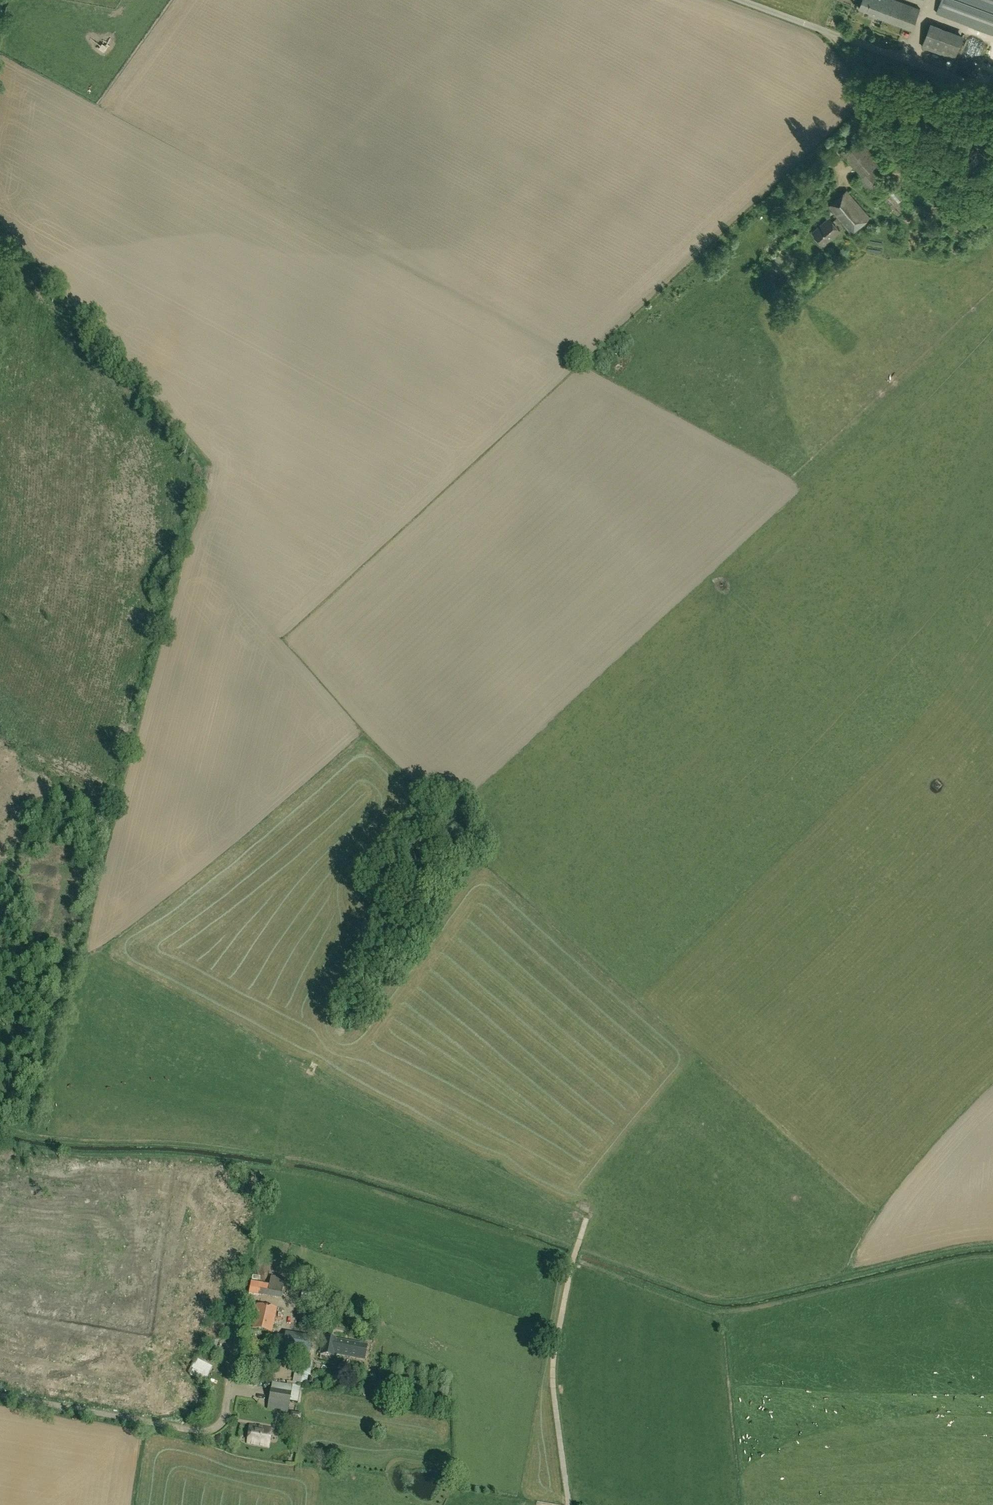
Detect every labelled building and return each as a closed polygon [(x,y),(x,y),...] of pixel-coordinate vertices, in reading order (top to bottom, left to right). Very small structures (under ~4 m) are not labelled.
[(859,8),(878,15),(877,17),(912,30),(920,8),(897,0),(862,0),(859,8)] [(992,34),(992,0),(941,0),(936,12),(992,34)] [(922,46),(955,58),(962,37),(930,25),(922,46)] [(976,53),(982,40),(973,36),(967,50),(976,53)] [(883,159),(863,136),(845,152),(865,175),(860,179),(877,199),(890,188),(872,168),(883,159)] [(823,181),(831,175),(827,169),(818,174),(823,181)] [(954,181),(960,189),(966,186),(960,177),(954,181)] [(827,207),(836,217),(832,221),(829,218),(812,233),(823,245),(839,230),(835,225),(840,221),(850,234),(869,218),(846,190),(827,207)] [(966,229),(958,218),(946,227),(954,238),(966,229)] [(251,1282),(249,1294),(259,1296),(259,1293),(282,1297),(285,1279),(272,1276),(271,1283),(259,1281),(259,1284),(251,1282)] [(316,1318),(311,1317),(316,1290),(302,1288),(300,1299),(302,1300),(298,1319),(300,1320),(299,1325),(315,1329),(316,1318)] [(272,1331),(276,1308),(257,1305),(256,1310),(249,1309),(248,1314),(255,1315),(253,1328),(272,1331)] [(310,1354),(312,1336),(285,1331),(282,1350),(310,1354)] [(324,1337),(321,1351),(363,1359),(365,1345),(324,1337)] [(294,1383),(307,1385),(312,1360),(299,1358),(294,1383)] [(299,1387),(272,1382),(269,1402),(289,1405),(290,1401),(296,1402),(299,1387)] [(290,1419),(300,1421),(301,1414),(292,1413),(290,1419)] [(272,1429),(250,1426),(248,1443),(269,1447),(272,1429)]
